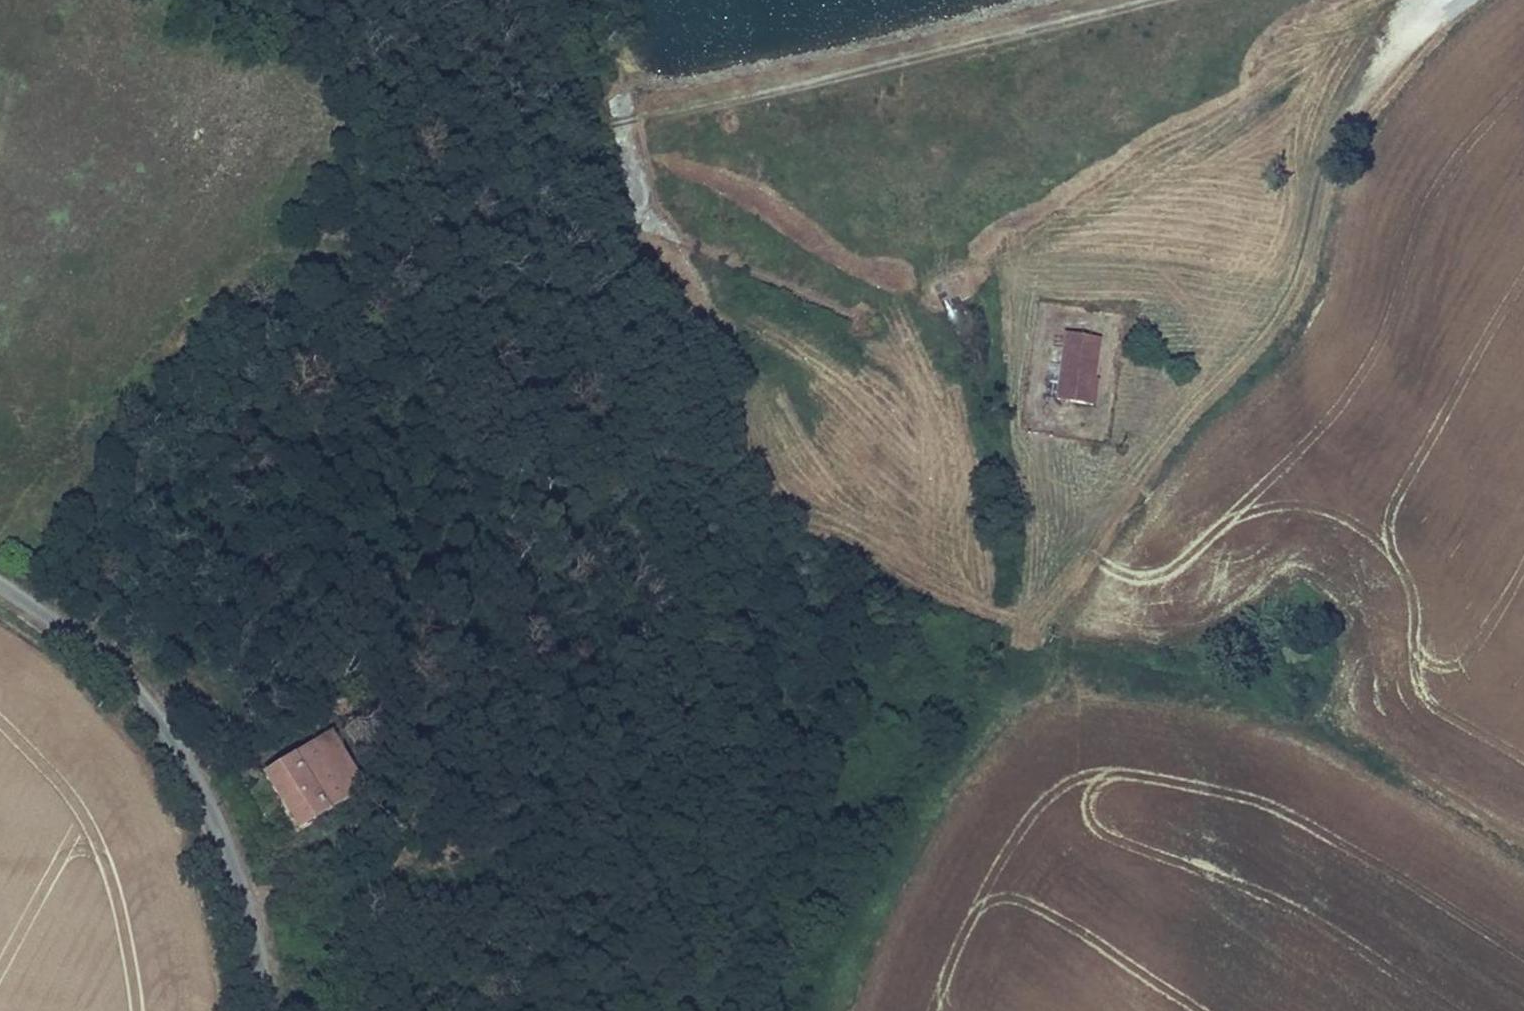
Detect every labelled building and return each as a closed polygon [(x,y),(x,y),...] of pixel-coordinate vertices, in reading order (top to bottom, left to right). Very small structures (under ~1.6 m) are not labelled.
[(1107,336),(1064,330),(1055,400),(1098,405),(1107,336)] [(320,815),(317,811),(361,784),(328,730),(263,771),(298,827),(320,815)]
